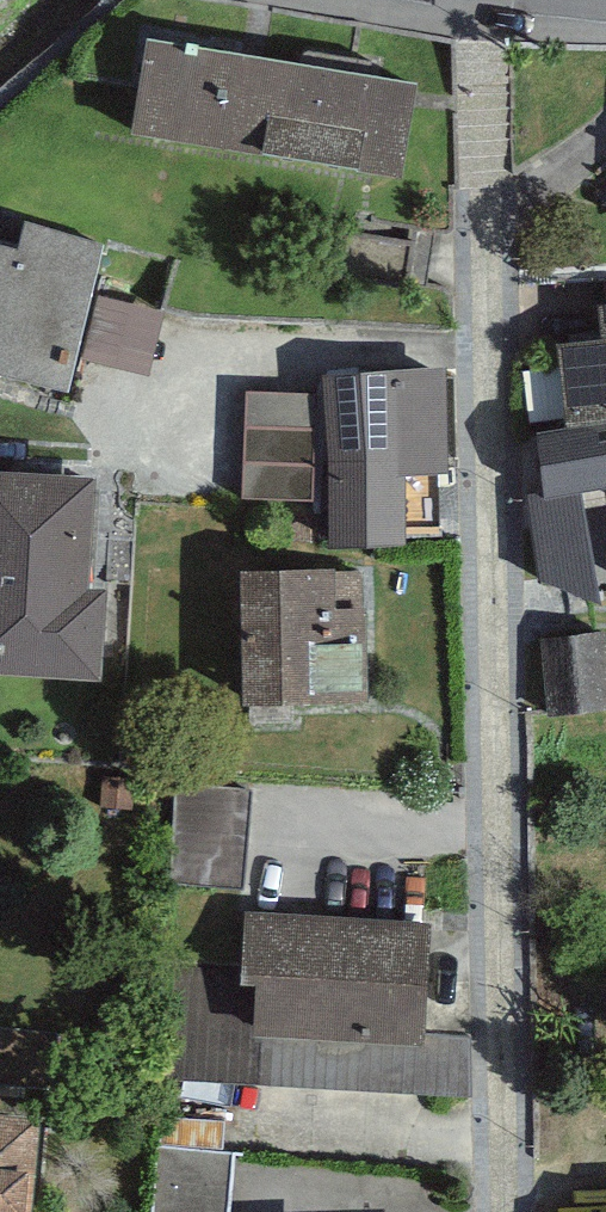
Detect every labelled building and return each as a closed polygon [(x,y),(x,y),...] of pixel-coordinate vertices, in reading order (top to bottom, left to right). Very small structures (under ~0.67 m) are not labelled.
[(346,62),(148,30),(130,126),(400,167),(416,68),(368,59),(346,62)] [(24,217),(18,239),(0,234),(0,363),(67,381),(104,237),(24,217)] [(601,296),(605,328),(558,334),(569,416),(605,412),(605,296),(601,296)] [(443,365),(322,370),(326,532),(449,529),(443,365)] [(322,498),(322,384),(253,384),(252,497),(322,498)] [(569,416),(537,422),(543,484),(526,488),(536,571),(600,592),(586,479),(605,476),(605,412),(569,416)] [(88,573),(95,468),(0,462),(0,656),(101,663),(107,574),(88,573)] [(335,558),(242,561),(247,696),(367,692),(363,565),(335,566),(335,558)] [(540,635),(548,710),(605,703),(605,627),(540,635)] [(251,787),(177,782),(171,878),(245,883),(251,787)] [(432,913),(245,902),(241,968),(174,964),(168,1074),(467,1091),(470,1037),(425,1034),(432,913)] [(0,1101),(0,1211),(30,1211),(41,1105),(0,1101)] [(156,1141),(150,1211),(230,1211),(236,1148),(156,1141)]
